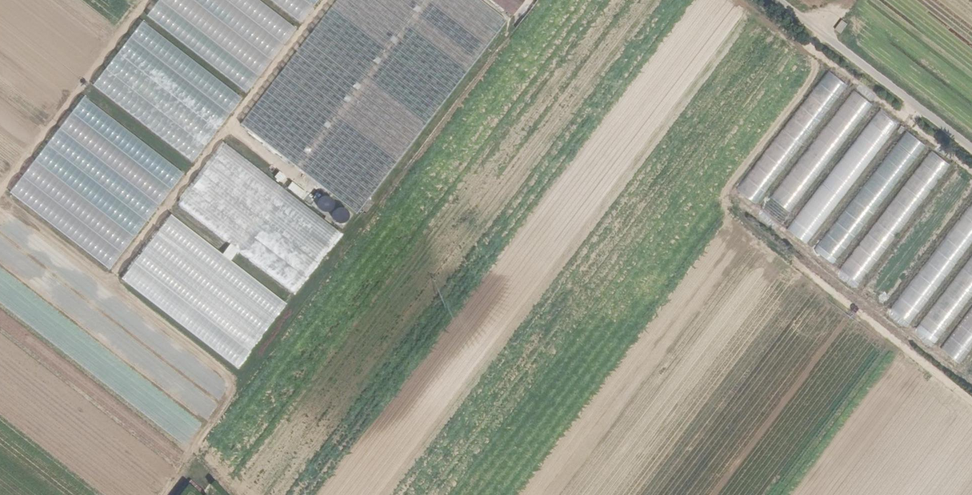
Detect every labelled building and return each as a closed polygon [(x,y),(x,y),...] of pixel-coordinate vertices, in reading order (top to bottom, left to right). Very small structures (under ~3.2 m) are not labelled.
[(297,26),(260,0),(160,0),(146,19),(144,17),(92,89),(196,162),(244,94),(247,96),(297,26)] [(504,18),(480,0),(333,0),(237,122),(283,156),(354,210),(504,18)] [(298,27),(318,0),(261,0),(298,27)] [(508,13),(518,0),(491,0),(508,13)] [(841,21),(834,30),(839,34),(846,24),(841,21)] [(826,68),(739,191),(760,205),(847,82),(826,68)] [(851,87),(763,217),(783,230),(870,101),(851,87)] [(169,194),(189,167),(88,94),(78,108),(77,107),(67,121),(169,194)] [(808,251),(896,120),(875,107),(788,237),(808,251)] [(9,198),(115,267),(143,223),(146,224),(155,210),(157,211),(168,194),(64,126),(56,137),(55,136),(46,151),(44,150),(33,167),(32,166),(21,182),(20,181),(9,198)] [(903,128),(825,241),(817,235),(809,247),(839,267),(925,142),(903,128)] [(179,208),(179,209),(227,242),(239,244),(242,240),(261,253),(266,254),(282,266),(283,266),(295,248),(302,250),(301,257),(312,264),(320,266),(343,233),(349,235),(253,168),(255,159),(251,156),(239,154),(223,143),(179,208)] [(897,237),(897,238),(951,163),(929,147),(837,275),(858,291),(897,237)] [(277,172),(273,179),(281,184),(285,176),(277,172)] [(304,200),(308,193),(291,182),(286,189),(304,200)] [(316,204),(341,227),(352,216),(338,204),(336,206),(324,195),(316,204)] [(889,315),(910,330),(971,242),(971,198),(889,315)] [(919,330),(939,344),(971,296),(971,254),(919,330)]
